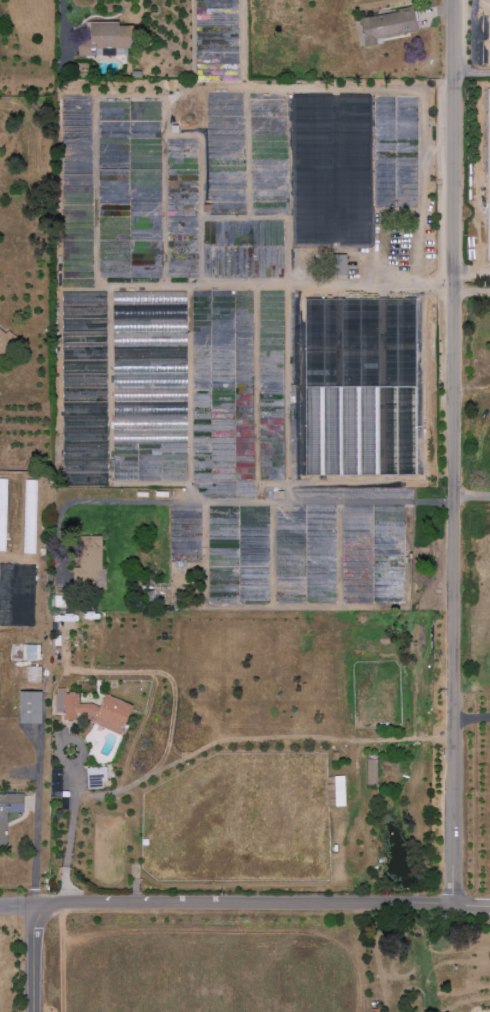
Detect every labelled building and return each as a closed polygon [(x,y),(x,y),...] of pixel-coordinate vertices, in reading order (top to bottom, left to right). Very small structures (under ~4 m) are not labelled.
[(376,39),(417,33),(414,10),(361,17),(365,47),(377,46),(376,39)] [(333,276),(347,276),(346,255),(332,256),(333,276)] [(103,536),(81,536),(80,584),(102,584),(103,536)] [(39,660),(40,645),(23,645),(23,660),(39,660)] [(41,682),(41,666),(28,666),(28,682),(41,682)] [(122,734),(132,705),(105,695),(100,707),(90,704),(79,704),(79,693),(65,693),(65,689),(59,689),(55,700),(55,713),(64,713),(64,720),(75,720),(77,714),(85,717),(93,717),(93,724),(122,734)] [(42,724),(42,692),(20,691),(20,724),(42,724)] [(377,785),(377,760),(368,760),(368,785),(377,785)] [(107,782),(107,767),(89,767),(89,783),(107,782)] [(336,807),(346,806),(345,776),(335,777),(336,807)] [(0,794),(0,847),(7,847),(7,813),(24,813),(24,794),(0,794)]
